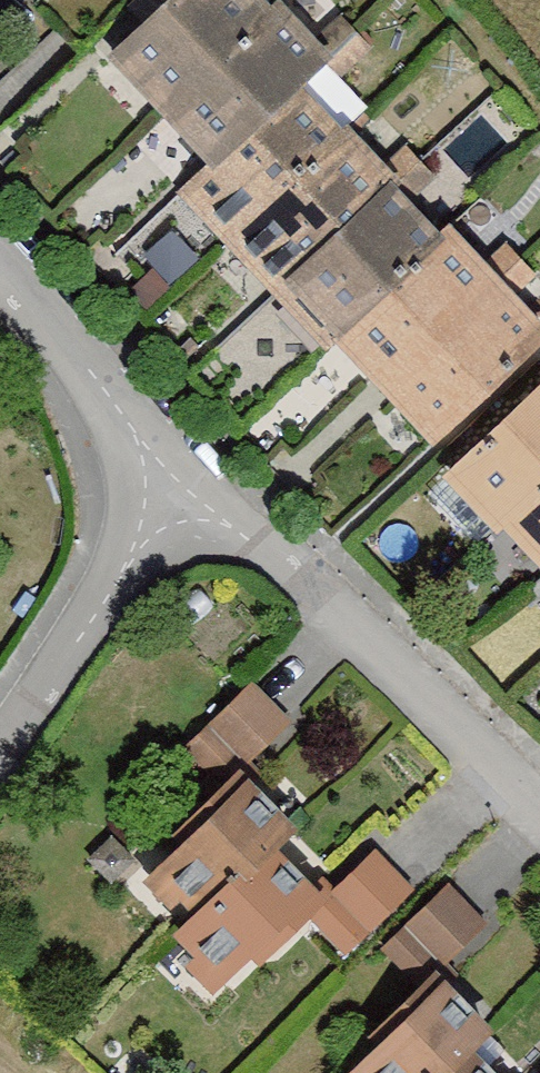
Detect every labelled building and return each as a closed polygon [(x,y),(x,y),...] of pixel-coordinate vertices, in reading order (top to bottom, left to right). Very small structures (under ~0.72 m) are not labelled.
[(288,0),(156,0),(101,50),(208,165),(297,78),(331,47),(288,0)] [(387,170),(297,78),(208,165),(184,189),(275,280),(387,170)] [(444,229),(387,170),(275,280),(335,338),(444,229)] [(444,229),(335,338),(432,435),(539,328),(539,326),(444,229)] [(437,466),(539,572),(539,367),(437,466)] [(284,721),(241,679),(171,750),(215,793),(241,768),(284,721)] [(289,817),(241,768),(215,793),(130,875),(179,926),(266,840),(289,817)] [(316,891),(266,840),(179,926),(162,942),(212,993),(300,909),(316,891)] [(358,846),(316,891),(300,909),(341,947),(399,884),(358,846)] [(482,922),(438,880),(367,953),(410,995),(432,974),(482,922)] [(432,974),(410,995),(332,1072),(426,1072),(479,1021),(432,974)] [(463,1038),(427,1072),(497,1072),(463,1038)]
